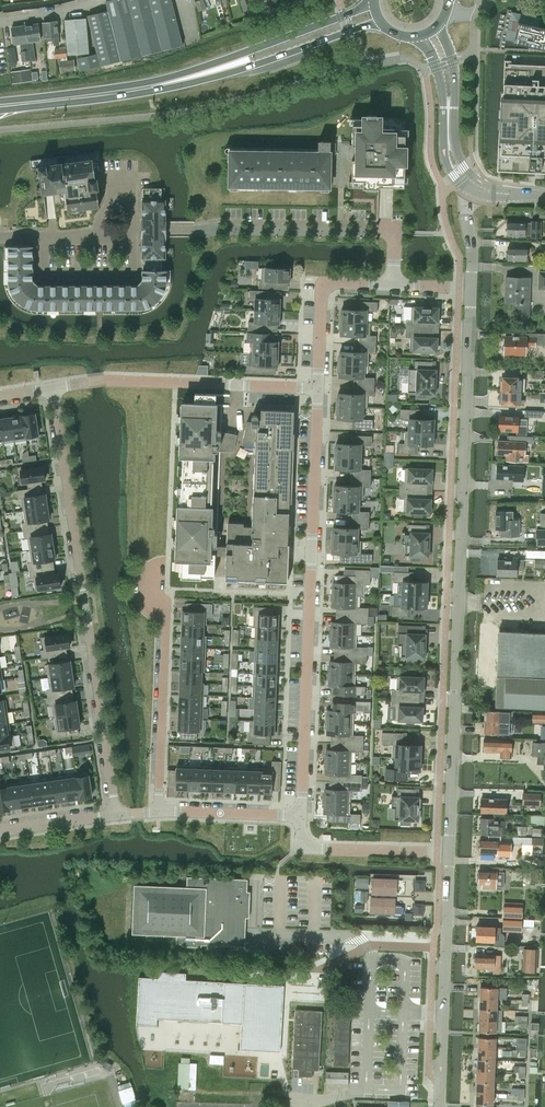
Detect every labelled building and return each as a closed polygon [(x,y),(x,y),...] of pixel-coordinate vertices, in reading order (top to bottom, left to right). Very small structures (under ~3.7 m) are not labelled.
[(204,0),(199,0),(195,2),(199,11),(207,8),(204,0)] [(244,12),(249,10),(245,0),(240,0),(244,12)] [(505,40),(513,42),(513,43),(530,47),(544,50),(544,49),(544,28),(538,26),(540,18),(511,11),(505,40)] [(56,21),(42,23),(43,41),(53,40),(53,38),(58,37),(56,21)] [(24,25),(29,59),(29,61),(35,60),(33,49),(32,50),(31,42),(40,41),(37,23),(24,25)] [(21,60),(29,59),(24,25),(11,27),(13,45),(20,44),(21,51),(20,51),(21,60)] [(7,48),(9,65),(18,64),(15,47),(7,48)] [(55,59),(66,57),(65,47),(59,47),(59,49),(54,50),(55,59)] [(497,165),(497,171),(544,173),(544,65),(510,64),(511,60),(504,60),(503,99),(500,99),(497,165)] [(30,69),(10,72),(12,83),(18,83),(32,81),(30,69)] [(330,141),(329,187),(337,187),(344,188),(352,188),(353,188),(377,188),(378,188),(385,188),(392,188),(393,188),(401,188),(404,189),(406,117),(403,117),(401,117),(353,117),(352,141),(341,141),(335,141),(330,141)] [(225,150),(225,151),(225,152),(226,152),(226,153),(227,153),(228,153),(230,153),(229,176),(229,190),(238,190),(238,186),(255,186),(255,190),(271,190),(271,186),(287,187),(287,190),(304,191),(304,187),(320,187),(320,191),(329,191),(329,187),(330,141),(318,140),(318,146),(318,148),(316,148),(295,148),(229,147),(228,147),(227,147),(226,147),(226,148),(225,148),(225,149),(225,150)] [(65,192),(68,211),(99,207),(97,190),(98,189),(97,179),(95,179),(93,159),(62,164),(61,163),(38,167),(42,195),(47,194),(65,192)] [(150,188),(142,188),(142,222),(154,222),(165,222),(165,200),(162,200),(162,188),(161,188),(157,188),(156,188),(155,188),(150,188)] [(142,269),(162,269),(162,261),(162,258),(165,258),(165,235),(154,235),(154,230),(154,222),(142,222),(142,231),(142,269)] [(506,235),(523,236),(523,235),(530,236),(530,238),(539,238),(540,222),(530,222),(530,226),(524,226),(524,223),(506,222),(506,235)] [(17,300),(35,282),(32,280),(32,245),(9,245),(9,282),(10,287),(12,292),(14,296),(17,300)] [(505,253),(505,257),(507,259),(507,260),(525,261),(525,255),(531,255),(531,248),(526,248),(526,247),(507,246),(507,252),(505,253)] [(290,276),(290,267),(282,267),(282,268),(261,268),(260,280),(258,279),(258,288),(286,289),(286,281),(288,281),(289,276),(290,276)] [(166,269),(162,269),(142,269),(142,280),(140,282),(158,300),(161,296),(163,292),(165,287),(166,282),(166,269)] [(528,277),(528,275),(520,274),(520,277),(505,277),(505,288),(504,288),(503,302),(515,302),(514,321),(527,321),(529,277),(528,277)] [(49,309),(49,285),(37,285),(35,282),(17,300),(21,303),(25,306),(30,308),(35,309),(49,309)] [(154,303),(158,300),(140,282),(137,285),(127,285),(127,308),(140,308),(145,308),(149,306),(154,303)] [(77,309),(77,285),(49,285),(49,309),(77,309)] [(77,285),(77,309),(100,309),(103,309),(103,285),(100,285),(77,285)] [(103,309),(127,308),(127,285),(103,285),(103,309)] [(255,299),(255,310),(280,312),(280,305),(279,305),(279,299),(277,299),(277,291),(249,290),(249,299),(255,299)] [(339,313),(339,322),(369,323),(369,322),(365,322),(366,311),(376,311),(377,302),(360,301),(360,310),(341,309),(341,313),(339,313)] [(405,319),(405,328),(433,329),(433,321),(437,321),(437,307),(429,307),(430,303),(430,304),(430,303),(422,303),(423,303),(422,307),(411,306),(410,320),(405,319)] [(280,318),(280,312),(255,310),(254,322),(248,322),(247,330),(276,331),(276,323),(278,324),(278,318),(280,318)] [(359,335),(358,343),(375,344),(376,335),(369,335),(369,323),(339,322),(339,330),(340,330),(340,335),(359,335)] [(433,337),(433,329),(405,328),(405,337),(410,337),(409,350),(421,351),(421,355),(420,355),(428,356),(428,355),(428,351),(436,351),(436,337),(433,337)] [(249,341),(249,353),(278,354),(279,347),(277,347),(277,341),(275,341),(276,334),(247,332),(247,341),(249,341)] [(502,349),(504,351),(504,353),(517,354),(526,354),(526,346),(535,347),(535,343),(536,343),(544,344),(544,334),(537,333),(524,333),(524,336),(516,336),(516,333),(511,333),(511,336),(504,335),(504,345),(502,346),(502,349)] [(338,355),(337,364),(368,365),(368,353),(375,353),(375,344),(358,343),(358,352),(340,351),(339,355),(338,355)] [(246,364),(246,373),(274,374),(274,366),(277,366),(277,361),(278,361),(278,354),(249,353),(248,364),(246,364)] [(435,391),(436,382),(435,382),(435,369),(432,369),(432,361),(414,360),(414,369),(408,368),(407,392),(417,392),(417,397),(426,397),(426,393),(434,393),(434,391),(435,391)] [(357,377),(357,385),(374,386),(374,377),(363,377),(364,365),(368,365),(337,364),(337,372),(339,372),(339,377),(357,377)] [(500,381),(500,390),(520,391),(524,391),(525,378),(524,378),(524,377),(520,377),(502,376),(502,381),(500,381)] [(336,397),(336,406),(366,407),(367,395),(373,395),(374,386),(357,385),(357,393),(338,393),(338,397),(336,397)] [(519,398),(520,391),(500,390),(500,398),(501,398),(501,404),(519,405),(519,404),(523,404),(523,398),(519,398)] [(177,545),(176,559),(181,559),(181,569),(180,576),(180,578),(201,579),(201,576),(214,576),(215,554),(226,555),(225,577),(225,580),(227,580),(287,582),(287,580),(289,545),(294,432),(293,432),(293,410),(261,409),(260,409),(260,419),(258,419),(258,418),(258,417),(257,417),(257,416),(256,415),(255,415),(254,415),(253,415),(252,415),(252,416),(251,416),(251,417),(251,418),(251,421),(247,421),(241,444),(243,445),(243,442),(255,443),(252,526),(242,526),(242,524),(228,523),(228,542),(226,542),(226,546),(216,545),(217,533),(220,448),(232,449),(233,442),(220,439),(221,435),(220,431),(214,430),(215,404),(215,400),(215,395),(215,394),(194,393),(194,402),(194,403),(182,403),(180,455),(183,456),(183,457),(182,466),(182,475),(182,486),(181,495),(181,505),(181,506),(178,506),(178,513),(177,545)] [(366,407),(336,406),(336,414),(337,414),(337,419),(356,419),(355,428),(372,428),(372,419),(362,419),(362,407),(366,407)] [(404,430),(404,431),(408,431),(434,432),(435,423),(433,423),(433,419),(415,418),(415,409),(400,408),(399,418),(409,419),(408,430),(404,430)] [(35,414),(23,415),(27,439),(38,438),(37,427),(41,426),(39,417),(35,418),(35,414)] [(23,415),(11,417),(15,441),(27,439),(23,415)] [(517,416),(499,415),(498,429),(516,430),(516,433),(526,434),(526,418),(517,418),(517,416)] [(0,419),(3,440),(3,443),(15,441),(11,417),(0,419)] [(434,440),(434,432),(408,431),(404,431),(404,443),(398,443),(398,452),(413,453),(414,444),(432,445),(432,440),(434,440)] [(498,453),(505,453),(506,453),(506,459),(528,460),(528,454),(524,453),(525,441),(532,442),(532,435),(509,434),(509,440),(498,439),(498,453)] [(334,447),(334,456),(360,457),(361,445),(372,445),(372,436),(355,435),(355,444),(336,443),(336,447),(334,447)] [(354,469),(353,477),(370,478),(371,469),(360,469),(360,457),(334,456),(334,464),(335,464),(335,469),(354,469)] [(399,480),(399,489),(427,490),(427,482),(431,482),(431,468),(424,468),(424,464),(416,463),(416,468),(404,467),(404,481),(399,480)] [(521,464),(497,464),(497,477),(511,477),(511,480),(521,481),(521,464)] [(43,465),(20,468),(22,483),(27,482),(28,488),(42,486),(41,480),(45,479),(43,465)] [(333,489),(332,498),(363,499),(363,487),(370,487),(370,478),(353,477),(353,485),(334,485),(334,489),(333,489)] [(28,488),(17,490),(18,498),(22,498),(23,510),(47,507),(45,493),(43,494),(42,486),(28,488)] [(426,498),(427,490),(399,489),(398,498),(403,498),(403,511),(414,512),(414,516),(422,516),(422,512),(430,512),(430,498),(426,498)] [(352,511),(352,519),(369,520),(369,511),(358,511),(359,499),(363,499),(332,498),(332,506),(334,506),(333,511),(352,511)] [(25,522),(22,523),(23,531),(48,527),(47,519),(49,519),(47,507),(23,510),(25,522)] [(496,529),(501,529),(501,535),(519,535),(519,519),(510,519),(510,511),(496,511),(496,529)] [(331,531),(331,540),(361,541),(361,540),(357,540),(358,528),(368,529),(369,520),(352,519),(351,527),(333,527),(333,531),(331,531)] [(429,554),(429,545),(428,545),(428,532),(425,532),(425,524),(407,524),(407,531),(402,531),(401,544),(405,544),(404,555),(411,555),(411,560),(420,560),(420,555),(428,556),(428,554),(429,554)] [(48,527),(23,531),(24,538),(27,538),(29,550),(53,546),(51,533),(49,533),(48,528),(48,527)] [(536,530),(536,546),(544,545),(544,529),(536,530)] [(361,553),(361,541),(331,540),(330,548),(332,548),(332,553),(351,553),(350,562),(372,563),(372,553),(361,553)] [(31,562),(28,562),(29,570),(54,566),(53,559),(55,559),(53,548),(53,546),(29,550),(29,552),(31,562)] [(517,576),(517,570),(524,570),(524,559),(518,559),(518,557),(507,557),(507,560),(497,559),(497,575),(517,576)] [(54,566),(29,570),(29,573),(30,577),(33,577),(35,590),(44,589),(44,592),(54,590),(54,587),(61,586),(59,572),(55,573),(54,569),(54,566)] [(333,582),(332,594),(358,595),(364,596),(364,584),(370,584),(370,577),(379,577),(380,567),(370,567),(370,570),(356,569),(356,575),(337,574),(337,582),(333,582)] [(393,572),(393,581),(399,581),(398,593),(428,595),(428,586),(427,586),(427,582),(408,581),(409,572),(394,571),(393,571),(393,572)] [(392,605),(392,615),(407,616),(407,607),(426,607),(426,603),(428,603),(428,595),(398,593),(395,593),(394,605),(392,605)] [(336,607),(336,614),(368,615),(368,607),(357,607),(357,595),(332,594),(332,607),(336,607)] [(182,611),(181,619),(183,619),(182,623),(206,624),(207,612),(212,612),(213,603),(212,603),(202,603),(186,602),(186,611),(182,611)] [(254,606),(253,626),(278,627),(278,622),(279,622),(279,615),(274,614),(274,607),(254,606)] [(331,622),(331,634),(356,635),(356,623),(368,624),(368,615),(336,614),(335,622),(331,622)] [(182,623),(182,635),(206,636),(206,635),(203,635),(203,624),(206,625),(206,624),(182,623)] [(398,632),(397,645),(401,645),(400,656),(407,656),(407,661),(416,661),(416,657),(424,657),(424,655),(425,655),(426,646),(425,646),(425,633),(422,633),(422,626),(398,625),(398,632)] [(255,626),(254,638),(277,639),(278,627),(253,626),(255,626)] [(495,705),(544,708),(544,632),(499,630),(495,705)] [(44,649),(41,650),(42,657),(67,654),(66,647),(70,646),(68,633),(42,637),(44,649)] [(334,646),(334,653),(366,655),(367,647),(356,646),(356,635),(331,634),(330,646),(334,646)] [(182,635),(181,647),(205,648),(206,636),(182,635)] [(254,638),(254,650),(277,650),(277,639),(254,638)] [(181,647),(181,659),(205,659),(205,648),(181,647)] [(254,650),(254,661),(276,662),(277,650),(254,650)] [(330,661),(329,673),(355,674),(355,663),(366,663),(366,655),(334,653),(334,661),(330,661)] [(67,654),(42,657),(42,658),(58,656),(59,662),(46,664),(48,677),(72,673),(70,661),(68,661),(67,654)] [(181,659),(181,670),(204,671),(205,659),(181,659)] [(254,661),(253,673),(276,674),(276,662),(254,661)] [(181,670),(180,682),(204,683),(200,683),(201,672),(204,672),(204,671),(181,670)] [(391,689),(391,697),(419,698),(419,690),(423,691),(423,677),(416,676),(416,672),(408,672),(408,676),(397,676),(396,689),(391,689)] [(50,689),(47,689),(48,697),(73,694),(72,686),(74,686),(72,673),(48,677),(50,689)] [(253,673),(253,685),(275,686),(276,674),(253,673)] [(354,686),(355,674),(329,673),(329,685),(333,686),(333,693),(365,695),(365,686),(354,686)] [(26,691),(24,676),(17,677),(19,692),(26,691)] [(180,682),(180,694),(203,695),(204,683),(180,682)] [(253,685),(252,697),(255,697),(275,697),(275,686),(253,685)] [(73,694),(48,697),(49,705),(52,705),(54,717),(78,713),(76,701),(76,700),(74,700),(73,694)] [(180,694),(179,706),(203,707),(203,695),(180,694)] [(255,697),(255,709),(274,709),(275,697),(255,697),(252,697),(255,697)] [(419,706),(419,698),(391,697),(391,706),(395,706),(395,720),(406,720),(406,724),(414,725),(414,720),(422,721),(422,707),(419,706)] [(328,710),(328,722),(353,723),(353,712),(364,712),(370,712),(371,701),(365,701),(335,700),(335,702),(332,702),(332,710),(328,710)] [(179,706),(179,718),(202,719),(203,707),(179,706)] [(249,720),(274,721),(274,709),(255,709),(255,720),(249,720)] [(485,717),(485,721),(512,722),(513,712),(499,711),(499,710),(485,709),(485,717)] [(9,723),(8,711),(0,713),(0,724),(9,723)] [(533,712),(532,723),(538,723),(544,723),(544,712),(533,712)] [(56,729),(53,729),(54,737),(79,734),(78,726),(80,726),(78,713),(54,717),(56,729)] [(202,731),(202,719),(179,718),(179,722),(177,722),(177,730),(181,730),(181,739),(196,739),(197,731),(202,731)] [(249,740),(253,740),(252,744),(269,744),(269,733),(275,734),(275,726),(274,726),(274,721),(249,720),(249,740)] [(512,722),(485,721),(485,725),(484,725),(484,733),(500,734),(511,735),(512,722)] [(331,735),(331,742),(363,743),(363,735),(352,735),(353,723),(328,722),(327,734),(331,735)] [(13,734),(11,734),(9,723),(0,724),(0,736),(13,734)] [(392,744),(392,757),(422,758),(422,749),(421,749),(421,745),(402,744),(403,733),(382,732),(382,744),(392,744)] [(13,734),(0,736),(0,749),(15,747),(13,734)] [(483,751),(500,752),(500,757),(511,757),(511,739),(484,738),(483,751)] [(326,749),(326,762),(351,762),(352,751),(363,751),(363,743),(331,742),(331,749),(326,749)] [(544,765),(544,742),(532,742),(532,756),(537,756),(537,764),(544,765)] [(79,745),(72,746),(73,751),(73,755),(81,754),(79,745)] [(386,778),(401,779),(407,779),(407,778),(405,778),(405,770),(420,770),(420,766),(422,766),(422,758),(392,757),(396,757),(395,769),(386,768),(386,778)] [(261,768),(260,792),(263,792),(263,793),(271,794),(271,789),(280,789),(281,761),(272,761),(272,768),(261,768)] [(326,762),(326,774),(330,774),(329,781),(362,783),(362,774),(351,774),(351,762),(326,762)] [(168,770),(167,785),(176,785),(176,790),(184,790),(184,789),(188,789),(189,765),(177,765),(177,770),(168,770)] [(189,765),(188,789),(200,789),(201,765),(189,765)] [(201,765),(200,789),(212,790),(213,766),(201,765)] [(213,766),(212,790),(224,790),(225,766),(224,766),(224,770),(213,769),(213,766)] [(225,766),(224,790),(236,791),(237,767),(225,766)] [(237,767),(236,791),(248,791),(249,767),(237,767)] [(249,767),(248,791),(260,792),(261,768),(249,767)] [(88,772),(76,774),(80,798),(92,796),(88,772)] [(76,774),(65,776),(68,799),(80,798),(76,774)] [(65,776),(53,777),(56,801),(68,799),(65,776)] [(53,777),(41,779),(45,803),(56,801),(53,777)] [(41,779),(29,781),(33,804),(45,803),(41,779)] [(29,781),(18,782),(21,806),(33,804),(29,781)] [(325,789),(325,801),(350,802),(350,790),(361,791),(362,783),(329,781),(329,789),(325,789)] [(18,782),(6,784),(9,808),(21,806),(18,782)] [(0,788),(0,809),(9,808),(6,784),(6,787),(0,788)] [(419,818),(420,809),(418,809),(419,796),(415,796),(416,789),(398,788),(398,796),(392,795),(391,808),(395,808),(394,819),(401,819),(401,824),(410,824),(410,820),(418,820),(418,818),(419,818)] [(522,804),(541,805),(541,793),(523,793),(522,804)] [(481,812),(499,813),(505,813),(506,798),(484,798),(484,802),(481,801),(481,812)] [(328,813),(328,821),(360,822),(360,814),(349,813),(350,802),(325,801),(324,813),(328,813)] [(480,834),(498,835),(502,835),(502,827),(498,826),(498,820),(494,820),(494,818),(481,817),(480,834)] [(480,852),(497,853),(497,855),(509,855),(509,841),(484,839),(480,839),(480,852)] [(531,869),(530,882),(538,883),(538,882),(539,873),(539,870),(531,869)] [(479,870),(478,883),(482,883),(482,889),(496,889),(503,889),(504,872),(497,871),(479,870)] [(135,885),(133,933),(168,934),(176,934),(176,943),(181,943),(181,946),(201,947),(201,944),(238,946),(239,923),(246,923),(246,917),(249,917),(250,891),(247,891),(248,879),(187,876),(187,886),(187,887),(135,885)] [(356,877),(355,887),(368,888),(369,878),(356,877)] [(372,893),(396,894),(397,879),(373,878),(372,893)] [(355,890),(354,901),(355,901),(360,901),(360,902),(367,902),(367,900),(368,891),(361,891),(355,890)] [(371,897),(370,913),(395,914),(395,913),(401,913),(402,906),(395,906),(395,898),(371,897)] [(522,917),(523,906),(503,905),(503,916),(522,917)] [(503,917),(502,931),(522,932),(523,918),(503,917)] [(495,926),(477,926),(476,940),(495,941),(495,933),(500,933),(500,927),(495,927),(495,926)] [(524,947),(523,964),(523,971),(537,972),(537,965),(538,948),(524,947)] [(476,953),(475,967),(490,968),(493,968),(494,968),(495,954),(476,953)] [(139,977),(136,1023),(157,1025),(157,1018),(242,1024),(240,1049),(280,1052),(284,986),(185,980),(186,973),(159,971),(158,978),(139,977)] [(481,986),(480,998),(498,999),(506,999),(507,987),(481,986)] [(480,998),(480,1008),(498,1009),(498,999),(480,998)] [(480,1008),(480,1019),(502,1020),(503,1009),(498,1009),(480,1008)] [(312,1069),(318,1069),(322,1012),(296,1010),(291,1068),(299,1069),(299,1075),(312,1076),(312,1069)] [(335,1011),(334,1065),(347,1065),(347,1064),(348,1051),(349,1012),(335,1011)] [(480,1019),(479,1031),(502,1032),(502,1020),(480,1019)] [(479,1036),(479,1047),(496,1048),(496,1037),(479,1036)] [(516,1038),(516,1049),(520,1049),(526,1049),(527,1038),(516,1038)] [(479,1047),(478,1058),(495,1059),(496,1048),(479,1047)] [(210,1055),(209,1063),(223,1064),(224,1055),(210,1055)] [(179,1062),(178,1088),(188,1088),(189,1063),(190,1063),(190,1058),(181,1058),(181,1063),(179,1062)] [(478,1058),(477,1070),(495,1071),(495,1059),(478,1058)] [(536,1062),(530,1061),(529,1072),(537,1072),(537,1067),(536,1067),(536,1062)] [(477,1070),(477,1081),(494,1082),(495,1071),(477,1070)] [(348,1083),(348,1072),(326,1071),(326,1082),(348,1083)] [(477,1081),(476,1092),(494,1093),(494,1082),(477,1081)] [(476,1092),(476,1104),(493,1105),(494,1093),(476,1092)]
